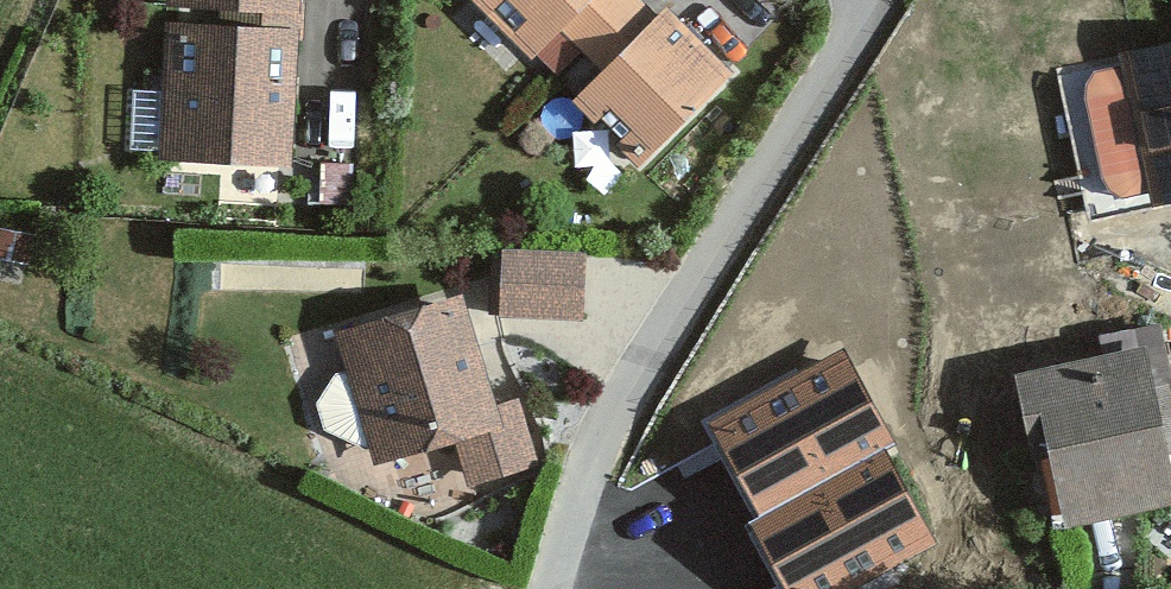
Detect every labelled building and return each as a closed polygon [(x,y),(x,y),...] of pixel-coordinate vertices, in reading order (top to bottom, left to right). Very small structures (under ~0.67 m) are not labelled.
[(178,2),(190,3),(189,20),(313,25),(314,0),(178,0),(178,2)] [(481,6),(550,74),(578,46),(595,62),(648,11),(638,0),(487,0),(481,6)] [(648,11),(595,62),(614,82),(583,111),(650,180),(747,87),(680,17),(666,30),(648,11)] [(177,35),(171,167),(307,173),(313,25),(189,20),(188,36),(177,35)] [(1132,64),(1163,222),(1170,221),(1170,56),(1132,64)] [(597,264),(515,259),(511,327),(593,331),(597,264)] [(508,418),(475,309),(346,348),(385,475),(465,451),(478,497),(548,476),(528,412),(508,418)] [(1109,346),(1113,367),(1037,381),(1054,467),(1072,464),(1086,537),(1170,521),(1170,348),(1168,335),(1109,346)] [(845,351),(709,425),(759,516),(881,452),(896,445),(845,351)] [(759,516),(746,523),(780,588),(843,588),(930,544),(881,452),(759,516)]
